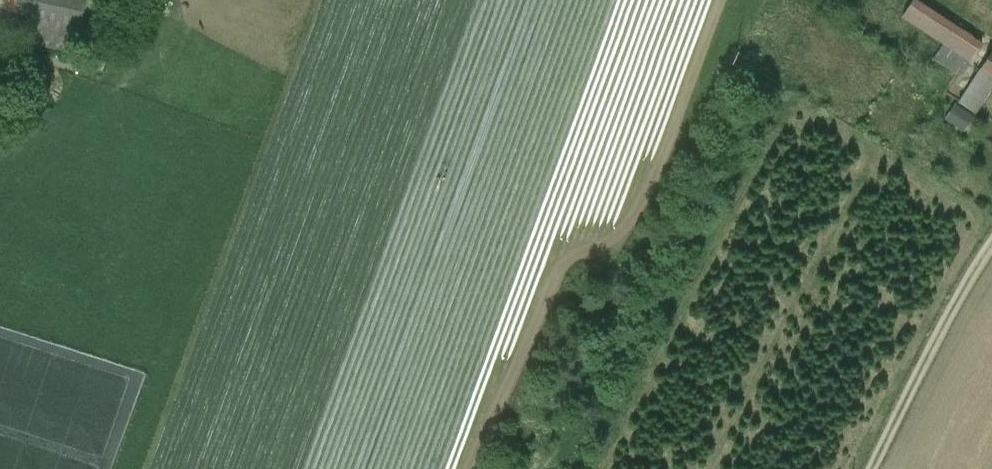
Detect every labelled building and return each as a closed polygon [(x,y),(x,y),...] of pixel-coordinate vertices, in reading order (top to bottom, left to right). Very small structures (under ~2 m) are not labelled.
[(7,7),(24,10),(26,0),(8,0),(7,7)] [(24,10),(39,13),(36,31),(79,39),(87,0),(26,0),(24,10)] [(855,8),(954,72),(975,38),(916,0),(860,0),(855,8)] [(947,123),(964,135),(991,92),(991,54),(947,123)]
